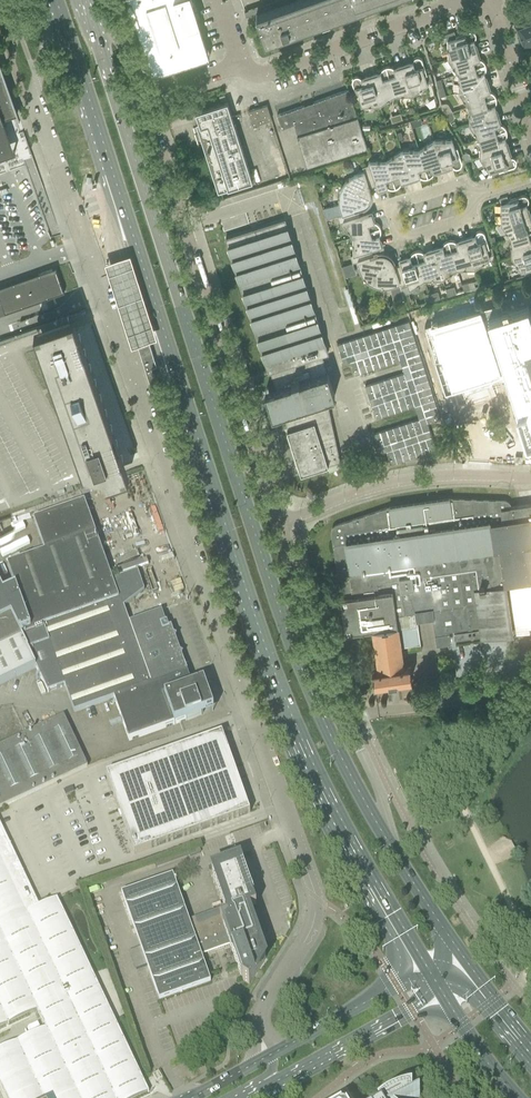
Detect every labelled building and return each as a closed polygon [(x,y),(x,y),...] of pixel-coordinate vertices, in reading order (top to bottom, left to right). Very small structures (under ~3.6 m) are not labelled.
[(136,22),(152,72),(162,69),(161,67),(178,61),(207,52),(199,25),(200,25),(193,3),(192,4),(191,0),(129,0),(136,22)] [(256,12),(266,39),(375,0),(302,0),(297,2),(297,0),(275,0),(278,9),(258,16),(257,12),(256,12)] [(530,44),(530,23),(527,25),(526,22),(516,26),(517,28),(524,47),(530,44)] [(448,50),(448,59),(477,50),(474,43),(473,43),(472,41),(474,40),(475,39),(475,38),(476,37),(476,36),(476,35),(476,34),(475,33),(475,32),(474,32),(473,31),(472,31),(471,31),(470,31),(455,36),(454,31),(445,34),(447,41),(447,48),(447,50),(448,50)] [(454,68),(458,74),(485,65),(485,63),(484,62),(483,61),(482,60),(481,59),(480,59),(478,59),(477,57),(479,57),(477,50),(448,59),(453,66),(452,66),(454,68)] [(410,63),(403,65),(412,94),(427,84),(425,75),(427,74),(422,60),(421,59),(420,58),(419,57),(418,57),(417,57),(416,57),(415,58),(414,58),(414,59),(413,59),(413,60),(413,61),(412,61),(412,62),(413,64),(411,65),(410,63)] [(17,114),(0,65),(0,120),(17,114)] [(387,67),(386,67),(394,95),(412,94),(403,65),(396,67),(396,69),(394,70),(394,68),(392,67),(391,67),(390,67),(389,67),(387,67)] [(458,91),(487,82),(484,73),(485,71),(486,69),(486,68),(486,67),(486,66),(485,65),(458,74),(458,80),(457,80),(458,83),(458,91)] [(377,73),(370,76),(380,104),(394,95),(386,67),(384,68),(383,68),(382,69),(381,70),(380,71),(380,73),(380,74),(378,75),(377,73)] [(380,104),(370,76),(363,78),(364,80),(362,80),(361,79),(360,77),(359,77),(358,77),(357,76),(356,77),(354,77),(353,78),(352,79),(352,80),(352,81),(352,82),(352,83),(356,97),(359,96),(361,105),(380,104)] [(458,91),(468,106),(496,97),(495,96),(495,95),(494,94),(492,93),(492,92),(490,92),(488,92),(488,90),(489,89),(487,82),(458,91)] [(442,85),(437,87),(439,97),(445,95),(442,85)] [(340,86),(269,112),(272,120),(277,135),(281,133),(294,172),(317,164),(304,125),(349,109),(340,86)] [(468,106),(469,124),(498,115),(495,108),(494,108),(493,106),(495,105),(496,104),(496,103),(496,102),(496,101),(496,100),(496,99),(496,97),(468,106)] [(228,102),(227,102),(196,112),(199,123),(196,124),(218,192),(253,181),(228,102)] [(445,103),(441,105),(441,109),(444,114),(452,111),(452,110),(451,109),(450,108),(449,105),(448,105),(448,104),(447,104),(447,103),(446,103),(445,103)] [(269,112),(268,109),(267,105),(249,111),(253,126),(272,120),(269,112)] [(452,111),(444,114),(450,122),(451,121),(453,120),(453,119),(454,119),(454,118),(454,117),(454,116),(454,115),(453,114),(453,113),(452,111)] [(393,116),(392,119),(393,122),(402,119),(400,113),(393,116)] [(469,124),(479,139),(506,130),(506,129),(505,127),(504,126),(503,125),(502,125),(501,124),(499,125),(498,122),(500,122),(498,115),(469,124)] [(420,117),(409,121),(411,127),(418,125),(419,124),(420,124),(420,123),(420,122),(421,122),(421,121),(421,120),(420,117)] [(479,139),(479,157),(508,147),(506,140),(504,141),(503,139),(504,139),(505,138),(506,137),(506,136),(507,135),(507,134),(507,133),(507,132),(506,130),(479,139)] [(434,140),(419,150),(428,178),(429,177),(431,176),(432,175),(433,174),(433,172),(433,170),(435,170),(436,171),(443,169),(434,140)] [(452,140),(434,140),(443,169),(450,167),(449,165),(452,164),(452,166),(453,167),(454,168),(455,168),(456,168),(457,168),(458,168),(459,168),(460,167),(461,166),(461,165),(461,164),(462,163),(461,162),(457,148),(455,148),(452,140)] [(508,147),(479,157),(483,163),(489,172),(491,171),(492,178),(501,175),(499,171),(511,167),(513,167),(514,166),(515,165),(516,164),(516,162),(516,161),(515,159),(514,158),(513,157),(512,157),(511,157),(509,157),(509,155),(510,154),(508,147)] [(419,150),(401,151),(410,180),(417,177),(417,176),(419,175),(420,177),(421,178),(422,178),(424,178),(425,178),(427,178),(428,178),(419,150)] [(401,151),(386,161),(395,188),(396,188),(397,187),(399,186),(400,185),(400,184),(401,183),(401,181),(403,180),(403,182),(410,180),(401,151)] [(466,153),(463,154),(465,161),(471,159),(470,155),(469,154),(468,153),(467,153),(466,153)] [(369,165),(366,166),(368,173),(372,171),(376,185),(377,190),(385,188),(384,186),(386,185),(387,187),(389,188),(391,189),(392,189),(393,189),(395,188),(386,161),(368,161),(369,165)] [(341,187),(366,199),(370,201),(370,200),(371,198),(371,197),(371,196),(371,195),(371,194),(371,193),(370,192),(370,191),(369,187),(376,185),(372,171),(368,173),(366,166),(362,167),(364,172),(354,175),(351,176),(348,178),(345,181),(343,184),(341,187)] [(325,179),(310,171),(315,183),(325,180),(325,179)] [(339,205),(323,209),(326,219),(337,215),(338,219),(345,217),(346,221),(360,216),(358,209),(361,208),(362,208),(363,207),(364,207),(365,206),(366,206),(367,205),(368,204),(368,203),(369,202),(370,201),(366,199),(341,187),(340,190),(339,193),(338,197),(338,200),(339,204),(339,205)] [(507,196),(499,199),(501,205),(500,205),(500,212),(500,214),(501,223),(529,214),(527,207),(525,208),(525,205),(526,205),(528,203),(528,202),(528,201),(529,201),(529,200),(528,200),(528,199),(528,198),(527,197),(526,196),(525,196),(524,195),(523,195),(522,196),(508,200),(507,196)] [(343,222),(353,237),(380,228),(380,227),(380,226),(379,226),(379,225),(378,224),(377,223),(376,223),(375,222),(373,222),(372,220),(374,220),(371,212),(360,216),(346,221),(345,217),(338,219),(340,223),(343,222)] [(510,238),(530,232),(530,224),(530,222),(530,221),(530,219),(529,214),(501,223),(510,238)] [(276,388),(274,389),(265,392),(273,416),(284,412),(289,429),(287,429),(288,431),(302,472),(301,472),(301,474),(306,472),(340,461),(338,449),(337,449),(330,417),(331,417),(331,416),(330,416),(328,408),(329,408),(329,407),(328,407),(325,397),(333,395),(333,396),(335,396),(327,372),(326,372),(321,355),(327,353),(285,219),(226,238),(269,372),(271,372),(276,388)] [(350,256),(351,259),(358,257),(357,253),(371,249),(382,246),(380,238),(378,239),(377,237),(379,236),(380,234),(380,233),(381,232),(381,231),(381,230),(381,229),(380,229),(380,228),(353,237),(353,255),(350,256)] [(472,237),(465,239),(474,268),(490,258),(489,256),(487,249),(489,248),(484,234),(484,233),(483,232),(482,231),(481,231),(480,231),(479,231),(478,231),(477,231),(477,232),(476,233),(475,234),(475,235),(475,236),(475,238),(473,238),(472,237)] [(511,256),(530,250),(530,232),(510,238),(511,256)] [(449,240),(448,241),(457,269),(474,268),(465,239),(458,241),(459,243),(457,244),(456,242),(454,241),(453,241),(451,240),(449,240)] [(440,247),(433,249),(442,278),(457,269),(448,241),(446,241),(445,242),(444,243),(443,244),(443,245),(442,246),(442,248),(440,249),(440,247)] [(363,277),(372,284),(387,255),(386,255),(385,254),(384,254),(383,254),(381,254),(378,254),(377,255),(373,256),(371,249),(357,253),(358,257),(351,259),(353,263),(357,261),(359,268),(363,277)] [(416,251),(415,251),(424,279),(442,278),(433,249),(426,252),(426,253),(424,254),(423,253),(422,252),(421,251),(419,251),(418,251),(416,251)] [(511,256),(521,271),(524,270),(525,275),(530,274),(530,272),(530,270),(530,250),(511,256)] [(400,260),(401,265),(402,265),(406,279),(402,280),(404,287),(401,288),(403,295),(411,292),(410,289),(424,279),(415,251),(415,252),(414,252),(412,253),(411,255),(410,255),(410,257),(410,259),(408,259),(407,258),(400,260)] [(137,342),(148,338),(156,335),(130,254),(124,256),(113,259),(105,262),(132,343),(137,342)] [(387,255),(372,284),(374,285),(376,286),(378,286),(380,287),(382,287),(385,287),(387,287),(389,286),(391,286),(394,300),(404,297),(403,295),(401,288),(404,287),(402,280),(406,279),(402,265),(401,265),(395,267),(393,264),(393,263),(393,262),(392,261),(392,260),(390,258),(390,257),(389,257),(388,256),(387,255)] [(352,262),(342,266),(345,276),(356,273),(352,262)] [(0,287),(0,301),(4,313),(63,292),(64,292),(56,267),(55,268),(0,287)] [(469,282),(462,284),(463,291),(471,289),(469,282)] [(429,296),(431,301),(440,298),(438,293),(429,296)] [(425,327),(445,391),(504,372),(506,380),(516,410),(526,441),(530,440),(530,316),(528,305),(509,311),(507,306),(503,307),(501,302),(425,327)] [(405,305),(397,307),(399,314),(407,312),(405,305)] [(129,474),(75,320),(74,316),(34,330),(89,488),(129,474)] [(350,361),(353,374),(403,360),(403,357),(419,353),(410,321),(336,342),(342,363),(350,361)] [(141,340),(137,342),(149,379),(151,386),(158,384),(154,371),(153,372),(151,367),(157,365),(148,338),(141,340)] [(389,462),(434,451),(425,415),(438,412),(430,378),(414,382),(413,377),(405,378),(404,373),(384,378),(393,411),(416,406),(419,419),(373,431),(378,453),(387,451),(389,462)] [(369,398),(380,397),(378,385),(368,387),(369,398)] [(510,506),(510,505),(508,503),(507,502),(506,501),(504,501),(503,501),(449,498),(389,507),(336,525),(335,526),(334,526),(334,527),(333,528),(332,529),(332,530),(331,531),(331,532),(331,533),(337,574),(338,573),(342,597),(339,598),(344,633),(354,632),(353,631),(372,629),(378,670),(371,671),(373,684),(411,678),(409,665),(403,666),(395,615),(432,609),(437,645),(450,643),(448,630),(480,626),(480,629),(454,633),(455,639),(481,635),(481,638),(480,638),(481,639),(511,634),(510,634),(510,632),(517,631),(530,629),(530,503),(510,506)] [(1,595),(0,595),(38,667),(35,668),(47,692),(65,686),(74,712),(113,698),(129,741),(185,721),(186,721),(190,719),(194,718),(213,711),(203,684),(199,685),(199,682),(190,683),(190,681),(193,680),(191,675),(188,676),(186,672),(185,673),(183,665),(184,665),(183,664),(182,664),(180,656),(181,656),(180,655),(179,655),(177,648),(178,647),(177,646),(176,646),(173,639),(174,638),(174,637),(173,638),(170,630),(171,630),(171,628),(168,629),(166,623),(165,624),(164,620),(162,620),(160,613),(129,624),(123,607),(134,599),(132,592),(130,592),(129,588),(128,584),(127,584),(125,576),(118,579),(112,581),(84,502),(74,506),(33,520),(44,551),(23,559),(7,565),(15,588),(1,595)] [(35,668),(38,667),(0,595),(1,595),(0,592),(0,685),(35,668)] [(414,614),(408,615),(410,628),(416,627),(414,614)] [(10,804),(87,767),(63,716),(0,746),(0,809),(10,804)] [(134,854),(250,813),(222,733),(106,775),(119,811),(118,812),(120,818),(121,817),(134,854)] [(39,907),(0,824),(0,925),(39,907)] [(173,876),(121,894),(152,981),(155,990),(159,1000),(210,982),(210,981),(201,956),(230,945),(241,977),(243,981),(249,985),(251,981),(264,962),(263,962),(265,959),(261,948),(262,947),(249,909),(256,907),(253,899),(239,860),(229,864),(212,870),(225,909),(189,922),(173,876)] [(37,1010),(46,1028),(105,1000),(56,898),(39,907),(0,925),(0,1028),(37,1010)] [(0,1050),(0,1083),(7,1097),(137,1097),(148,1093),(105,1000),(46,1028),(0,1050)] [(158,1072),(153,1075),(157,1082),(162,1079),(158,1072)] [(412,1089),(406,1090),(401,1091),(396,1093),(391,1096),(387,1097),(412,1097),(412,1089)]
